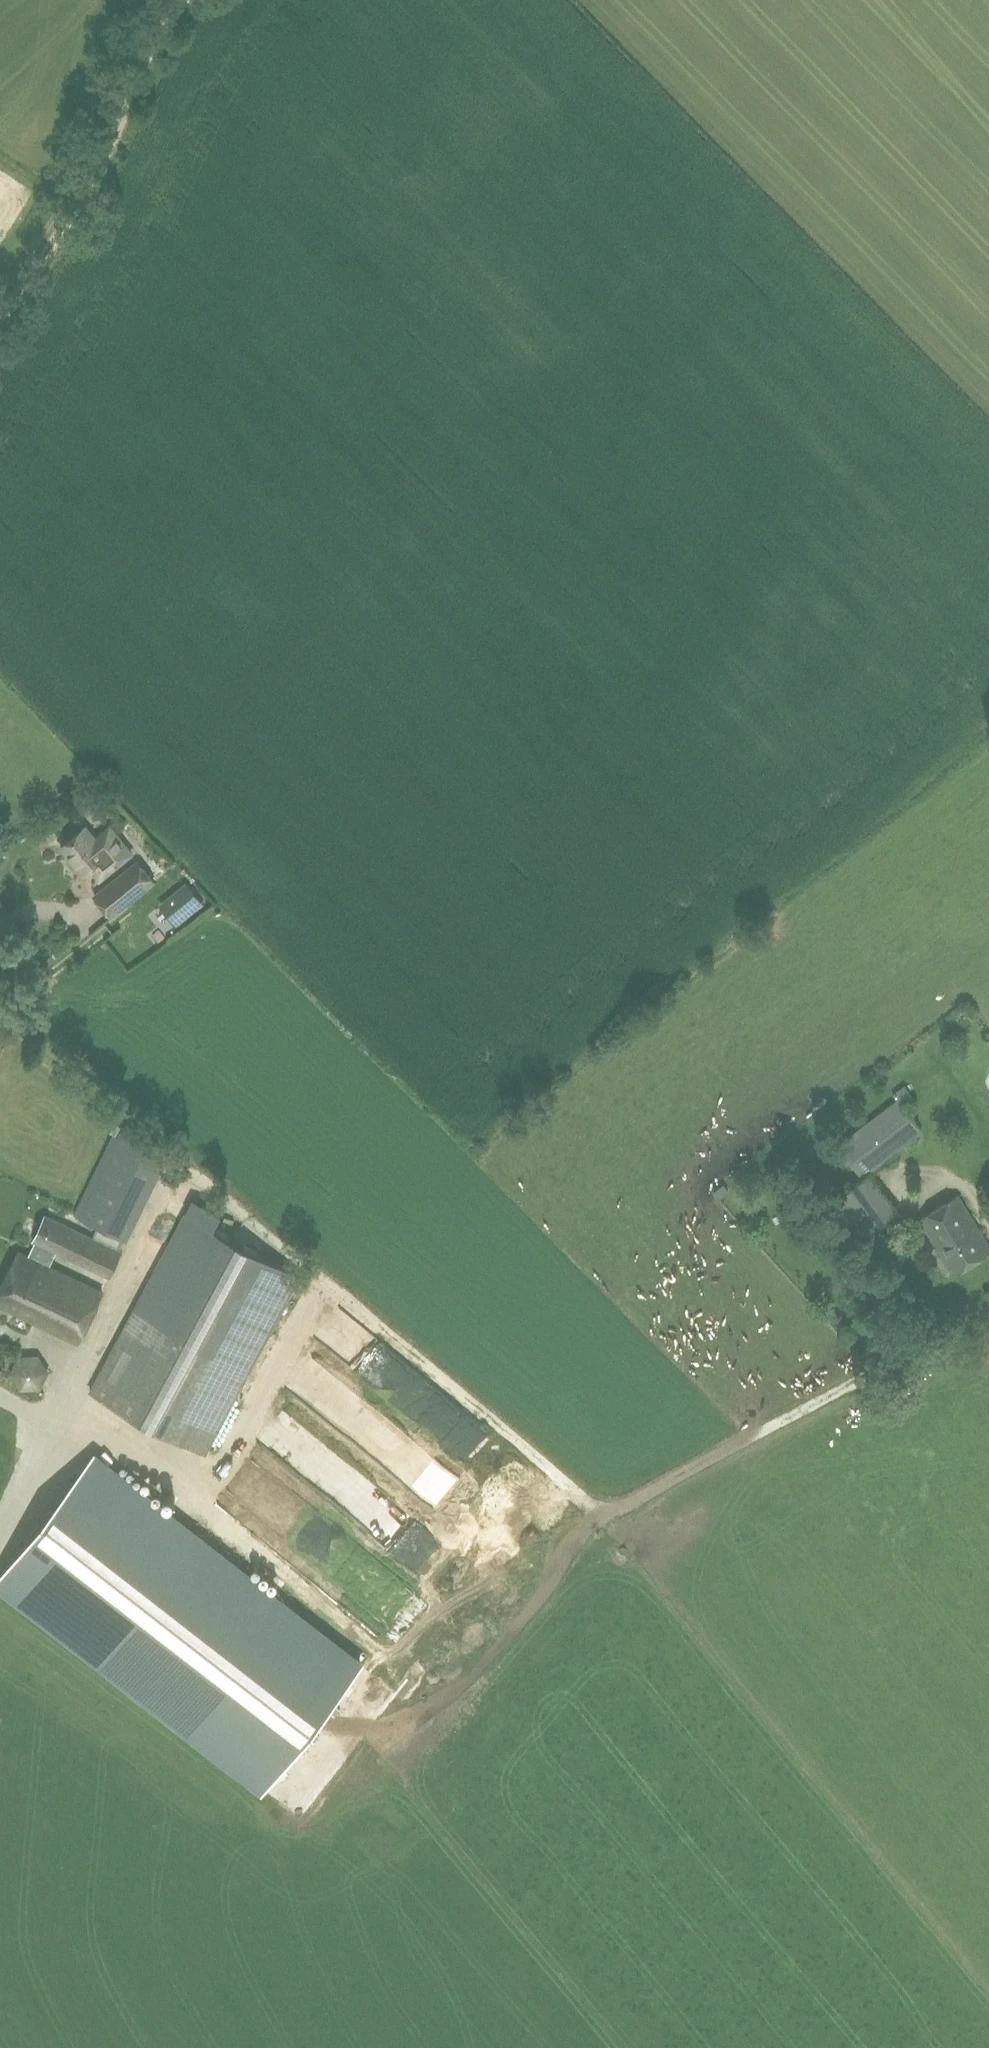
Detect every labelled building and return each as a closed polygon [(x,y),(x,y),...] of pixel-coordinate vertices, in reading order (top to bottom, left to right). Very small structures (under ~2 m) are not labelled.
[(133,851),(124,841),(110,825),(96,838),(85,826),(62,846),(85,874),(94,867),(102,877),(133,851)] [(133,858),(89,892),(107,917),(151,883),(133,858)] [(181,921),(209,899),(197,883),(169,905),(181,921)] [(897,1101),(839,1145),(863,1176),(921,1132),(897,1101)] [(128,1239),(163,1167),(112,1141),(76,1215),(128,1239)] [(825,1207),(854,1244),(893,1214),(892,1214),(864,1178),(865,1178),(864,1177),(825,1207)] [(952,1270),(988,1249),(988,1246),(960,1196),(922,1218),(952,1270)] [(187,1213),(127,1326),(91,1394),(203,1453),(298,1272),(187,1213)] [(47,1214),(31,1247),(53,1258),(57,1251),(110,1276),(123,1250),(47,1214)] [(53,1258),(31,1247),(28,1255),(20,1251),(0,1293),(0,1304),(79,1341),(103,1291),(50,1265),(53,1258)] [(371,1359),(380,1352),(347,1310),(326,1327),(360,1370),(372,1360),(371,1359)] [(246,1434),(257,1442),(264,1431),(253,1424),(246,1434)] [(262,1791),(360,1666),(93,1457),(0,1575),(0,1585),(262,1791)] [(348,1517),(392,1540),(411,1504),(352,1473),(340,1496),(355,1504),(348,1517)]
